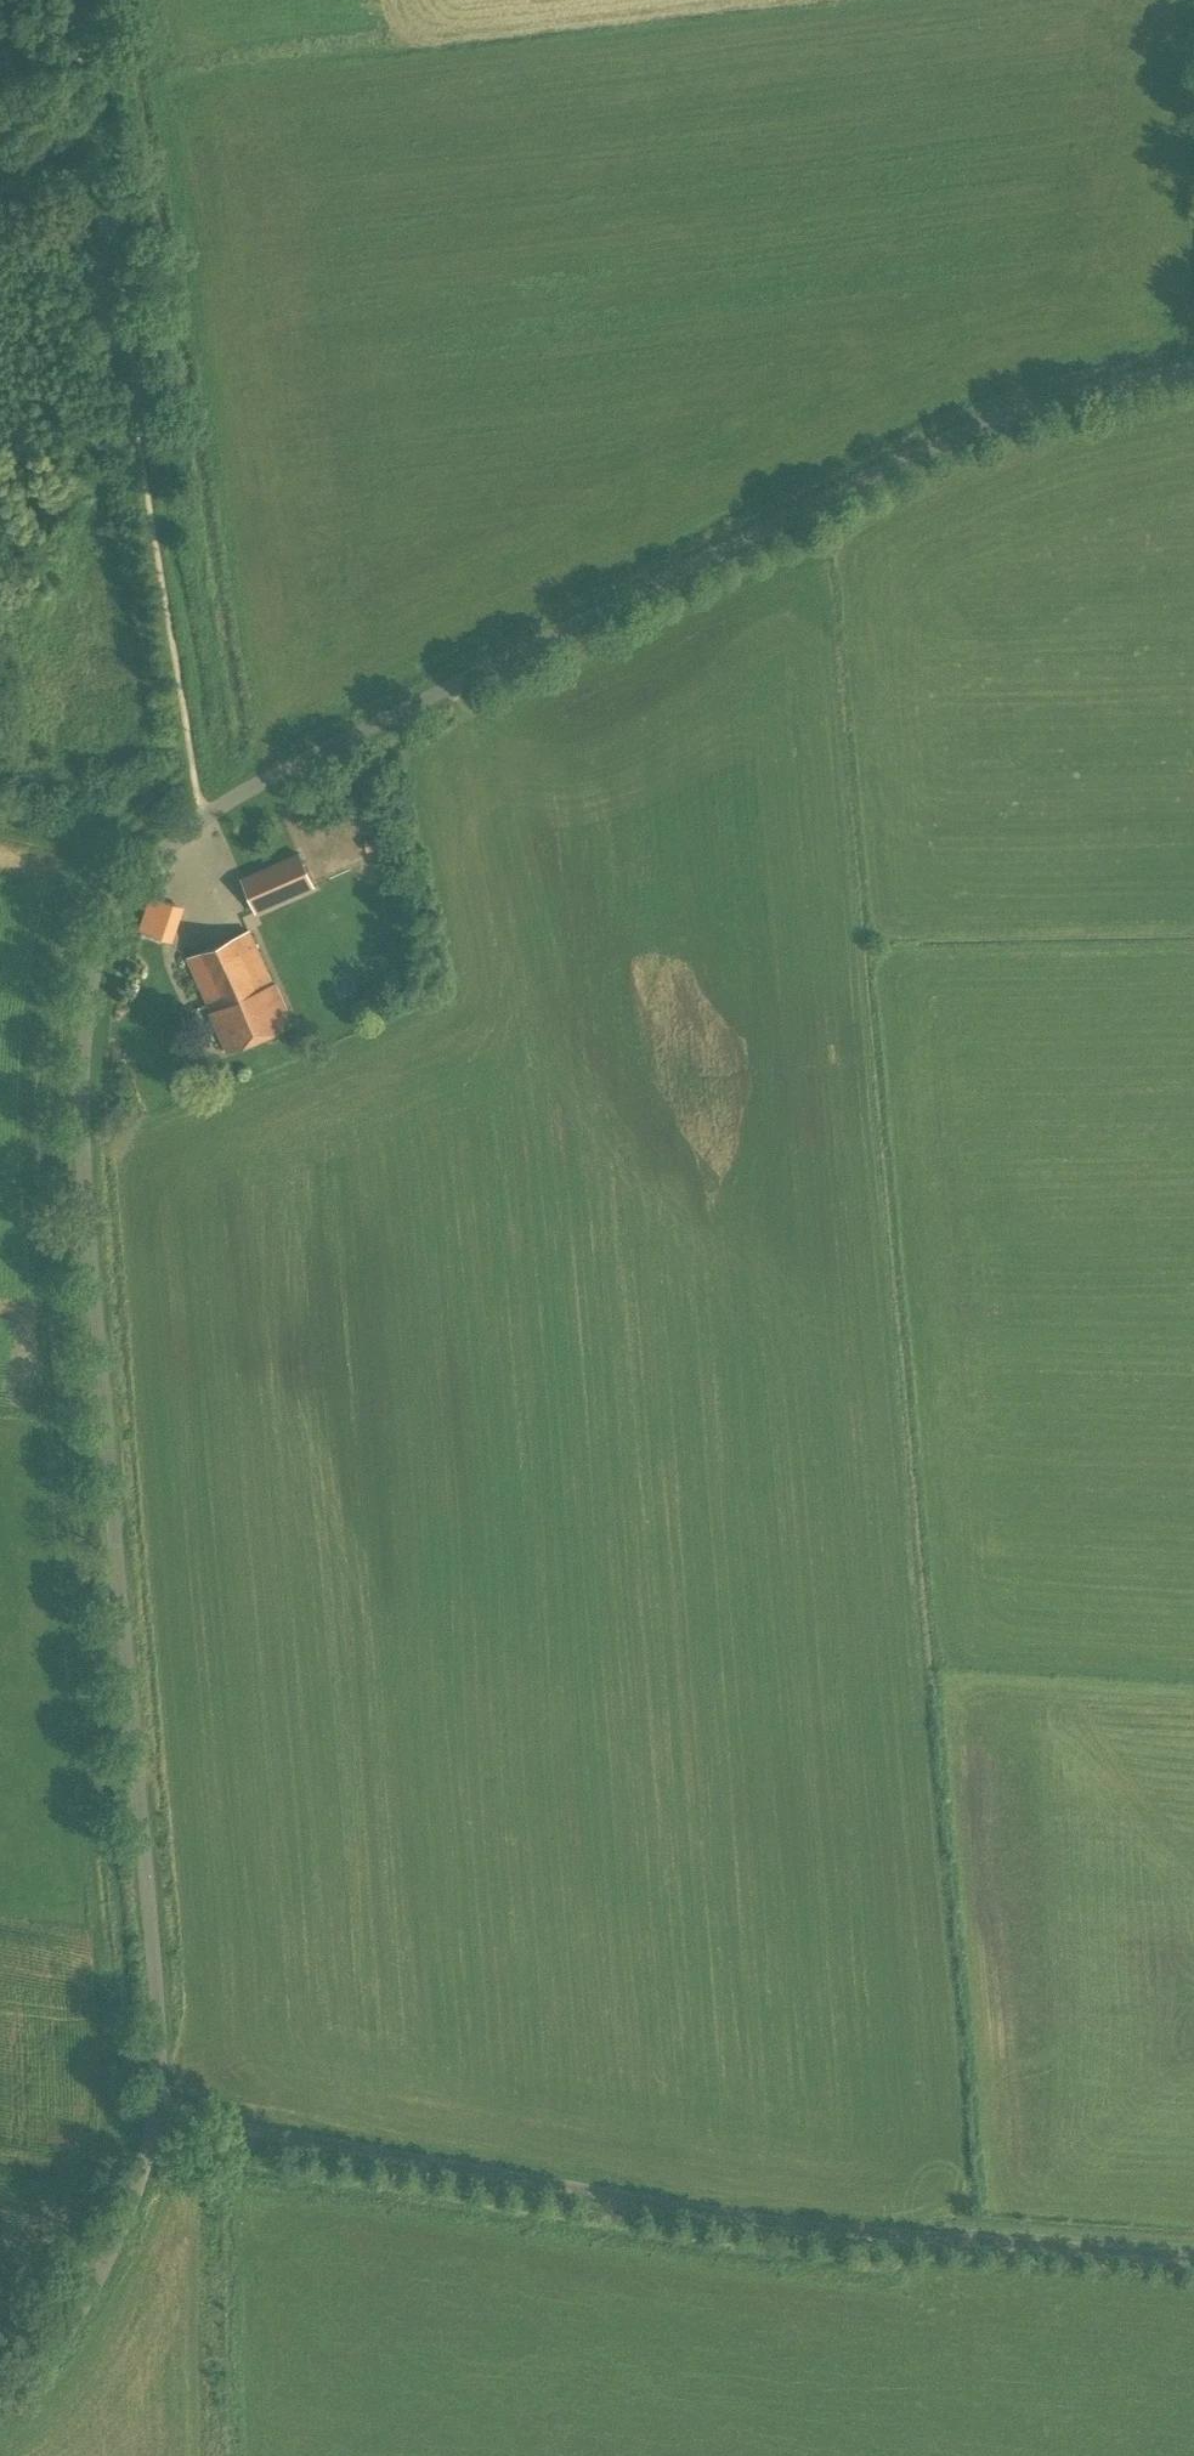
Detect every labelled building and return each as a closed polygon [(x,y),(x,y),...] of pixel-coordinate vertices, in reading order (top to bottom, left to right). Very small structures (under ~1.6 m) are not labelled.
[(298,853),(242,878),(250,897),(306,872),(298,853)] [(133,929),(167,941),(181,906),(146,893),(133,929)] [(273,985),(250,932),(189,958),(215,1019),(213,1019),(228,1053),(293,1025),(276,984),(273,985)]
